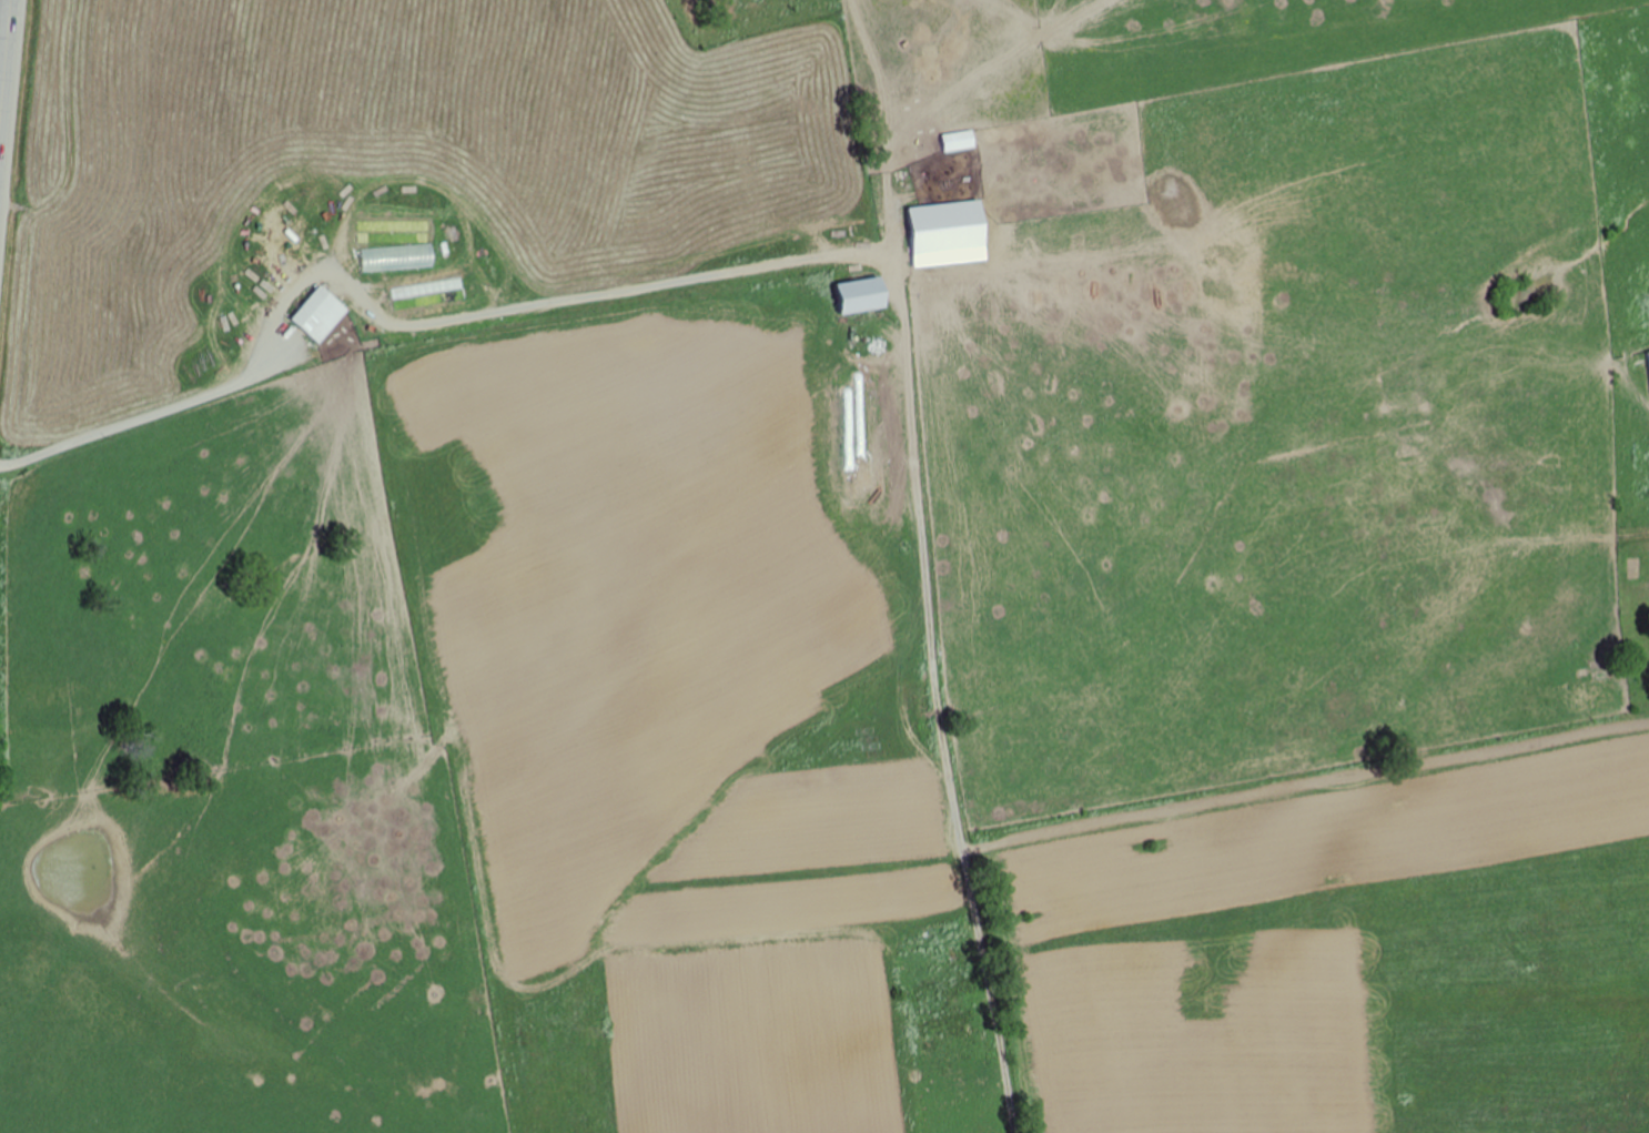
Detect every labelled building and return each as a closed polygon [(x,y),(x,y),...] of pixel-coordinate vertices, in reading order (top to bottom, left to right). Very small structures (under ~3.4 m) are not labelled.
[(1113,10),(1098,11),(1098,22),(1113,22),(1113,10)] [(948,153),(980,149),(978,131),(946,134),(948,153)] [(911,205),(913,236),(983,231),(981,200),(911,205)] [(839,284),(843,316),(892,308),(887,277),(839,284)] [(319,344),(351,311),(324,285),(292,318),(319,344)]
